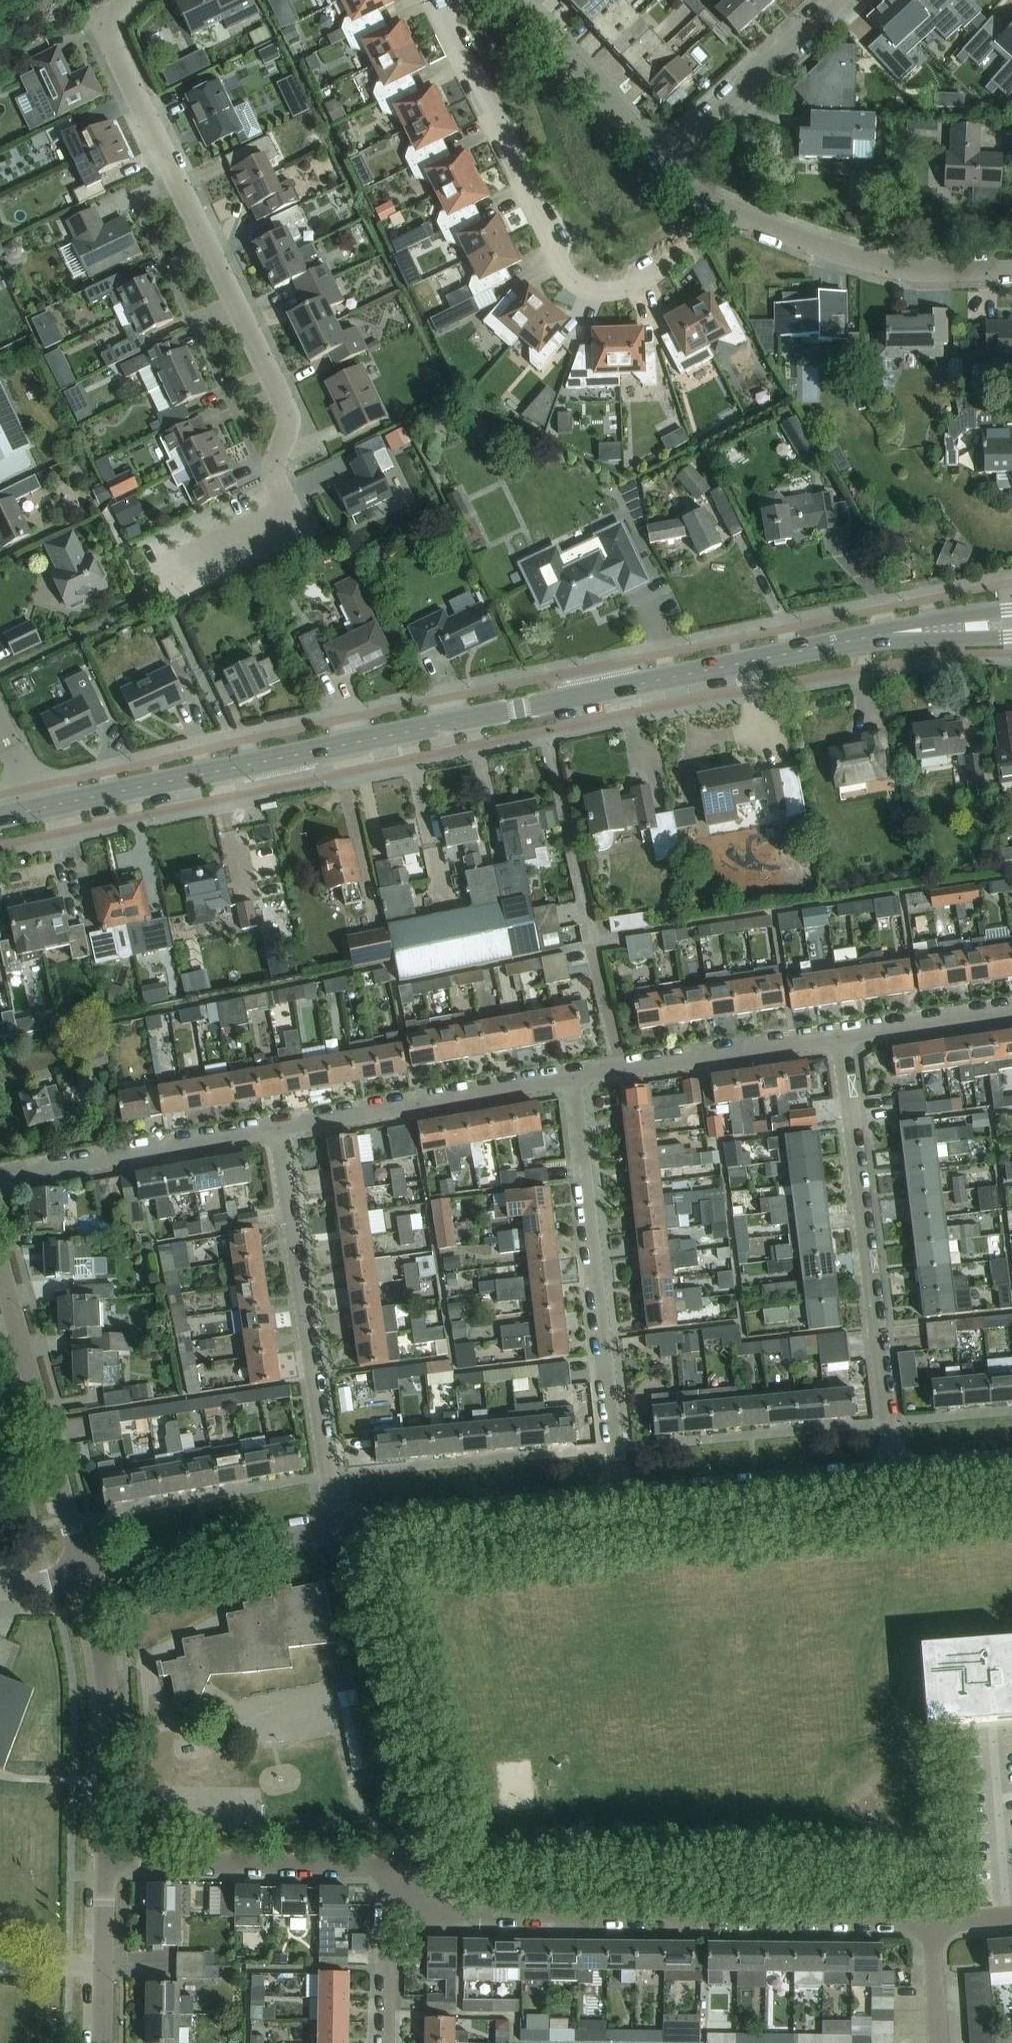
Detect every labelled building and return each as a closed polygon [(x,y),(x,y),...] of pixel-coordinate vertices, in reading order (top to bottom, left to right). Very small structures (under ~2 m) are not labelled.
[(240,23),(258,14),(251,0),(218,0),(216,1),(216,0),(170,0),(177,15),(180,14),(191,36),(209,27),(223,21),(227,29),(240,23)] [(281,30),(297,22),(287,0),(269,0),(267,1),(281,30)] [(377,23),(372,13),(394,2),(393,0),(342,0),(341,0),(347,11),(341,29),(345,39),(377,23)] [(599,0),(568,0),(567,1),(581,17),(599,0)] [(623,4),(619,0),(599,0),(581,17),(594,31),(623,4)] [(705,10),(695,0),(687,0),(684,2),(697,17),(705,10)] [(717,12),(724,20),(738,35),(759,15),(745,0),(728,0),(728,1),(717,12)] [(776,0),(745,0),(759,15),(776,0)] [(884,4),(911,33),(911,34),(914,37),(929,23),(935,29),(945,41),(961,26),(937,0),(920,0),(916,4),(911,0),(888,0),(884,4)] [(961,26),(963,29),(970,22),(975,28),(984,20),(979,14),(980,14),(967,0),(937,0),(961,26)] [(608,46),(637,19),(623,4),(594,31),(608,46)] [(884,4),(867,19),(868,20),(882,35),(868,49),(899,83),(916,68),(905,56),(920,43),(914,37),(911,34),(911,33),(884,4)] [(711,32),(719,25),(705,10),(697,17),(711,32)] [(956,58),(962,63),(967,57),(978,67),(994,49),(1008,62),(1009,63),(1011,59),(1011,25),(1007,30),(992,17),(987,23),(979,32),(961,52),(956,58)] [(622,60),(650,34),(637,19),(608,46),(622,60)] [(373,65),(411,46),(407,37),(410,36),(404,23),(382,33),(377,23),(345,39),(350,48),(368,54),(373,65)] [(719,25),(711,32),(725,46),(732,40),(719,25)] [(265,26),(248,34),(254,46),(271,38),(265,26)] [(292,27),(281,32),(286,42),(297,37),(292,27)] [(635,75),(664,48),(650,34),(622,60),(635,75)] [(265,64),(279,57),(274,45),(259,53),(265,64)] [(838,115),(852,117),(855,46),(840,45),(793,89),(808,106),(814,106),(814,114),(838,115)] [(377,103),(409,88),(404,77),(426,66),(419,54),(416,55),(411,46),(373,65),(379,76),(373,94),(377,103)] [(649,90),(687,55),(687,54),(677,63),(664,48),(635,75),(649,90)] [(36,72),(23,79),(38,110),(45,124),(58,118),(56,113),(69,107),(70,109),(82,103),(100,95),(88,69),(75,75),(74,79),(70,77),(56,49),(31,61),(36,72)] [(192,54),(160,70),(169,86),(200,71),(192,54)] [(687,55),(649,90),(662,104),(700,69),(687,55)] [(985,89),(991,94),(996,88),(1007,98),(1011,92),(1011,59),(1009,63),(1008,62),(990,82),(990,83),(985,89)] [(290,73),(302,104),(316,99),(304,68),(290,73)] [(204,88),(186,97),(199,123),(196,125),(206,147),(224,138),(235,133),(241,145),(262,134),(247,103),(232,110),(231,107),(219,81),(204,88)] [(405,130),(443,111),(439,102),(442,100),(436,87),(414,98),(409,88),(377,103),(382,113),(400,119),(405,130)] [(954,108),(964,109),(964,96),(954,95),(954,108)] [(346,117),(337,99),(325,105),(334,123),(346,117)] [(409,168),(441,152),(436,142),(458,131),(451,118),(448,120),(443,111),(405,130),(410,141),(404,158),(409,168)] [(799,131),(798,158),(873,160),(875,119),(852,117),(838,115),(814,114),(810,113),(809,132),(801,132),(801,131),(799,131)] [(74,162),(122,140),(116,127),(114,128),(110,121),(79,136),(71,119),(44,132),(50,143),(51,145),(63,139),(74,162)] [(345,122),(338,125),(342,133),(349,130),(345,122)] [(945,167),(944,187),(945,187),(945,185),(973,186),(972,203),(1000,204),(1000,189),(1002,155),(1001,155),(1001,157),(977,156),(978,128),(980,128),(980,127),(960,126),(952,126),(951,155),(945,155),(945,167)] [(42,147),(50,143),(44,132),(36,136),(42,147)] [(238,191),(272,174),(267,163),(279,157),(269,136),(233,153),(239,166),(230,170),(234,177),(232,178),(238,191)] [(127,152),(122,140),(74,162),(85,186),(58,198),(64,211),(79,204),(88,201),(106,192),(98,175),(129,160),(126,153),(127,152)] [(437,194),(475,176),(471,166),(474,165),(468,152),(446,163),(441,152),(409,168),(414,177),(431,183),(437,194)] [(360,156),(350,161),(356,174),(367,169),(360,156)] [(272,174),(238,191),(244,203),(246,202),(249,209),(257,205),(264,218),(300,201),(290,180),(278,186),(272,174)] [(441,232),(473,217),(467,206),(489,196),(483,183),(479,185),(475,176),(437,194),(442,205),(436,223),(441,232)] [(137,180),(120,189),(125,198),(142,189),(137,180)] [(396,214),(390,202),(374,209),(381,222),(396,214)] [(263,267),(296,251),(291,241),(300,236),(294,224),(304,220),(297,206),(270,219),(276,233),(252,244),(263,267)] [(93,209),(75,218),(67,221),(77,241),(73,243),(89,276),(139,252),(123,218),(102,228),(93,209)] [(469,259),(507,240),(502,231),(506,229),(500,216),(478,227),(473,217),(441,232),(446,242),(463,248),(469,259)] [(245,240),(264,235),(260,222),(241,228),(245,240)] [(401,235),(390,240),(396,253),(407,248),(401,235)] [(0,244),(0,255),(3,254),(7,261),(20,260),(23,246),(11,240),(2,248),(0,244)] [(507,240),(469,259),(474,270),(468,287),(473,298),(505,282),(499,271),(521,260),(515,247),(511,249),(507,240)] [(409,245),(413,261),(425,258),(421,242),(409,245)] [(304,292),(332,279),(325,265),(316,269),(310,257),(301,262),(296,251),(263,267),(274,290),(298,278),(304,291),(304,292)] [(410,262),(405,251),(397,255),(402,266),(410,262)] [(128,314),(161,298),(151,275),(126,287),(119,274),(101,282),(84,291),(90,304),(108,296),(114,308),(123,303),(128,314)] [(299,339),(334,322),(328,309),(343,302),(332,279),(304,292),(304,291),(299,294),(305,307),(287,315),(299,339)] [(470,300),(473,298),(468,287),(468,286),(445,298),(451,309),(470,300)] [(519,337),(547,305),(540,299),(542,296),(532,286),(516,304),(506,296),(483,322),(510,347),(519,337)] [(687,308),(707,346),(718,340),(736,345),(746,340),(729,309),(718,315),(707,293),(694,300),(696,303),(687,308)] [(776,322),(750,322),(750,324),(766,356),(776,356),(776,337),(813,337),(814,341),(846,341),(845,293),(817,293),(817,301),(798,301),(798,293),(783,294),(783,304),(775,304),(776,322)] [(161,298),(128,314),(134,324),(124,328),(130,340),(111,349),(112,350),(104,353),(110,366),(136,354),(154,345),(148,332),(172,321),(161,298)] [(451,309),(457,322),(476,313),(470,300),(451,309)] [(547,305),(519,337),(528,345),(530,364),(538,371),(562,345),(552,337),(568,318),(557,309),(555,312),(547,305)] [(713,357),(707,346),(687,308),(678,313),(676,309),(664,316),(675,337),(664,343),(680,375),(713,357)] [(947,344),(946,330),(946,310),(932,310),(932,319),(917,319),(917,313),(900,313),(901,319),(885,320),(885,333),(877,333),(877,359),(878,359),(879,367),(870,382),(884,391),(893,376),(887,372),(886,359),(901,358),(901,351),(916,351),(916,358),(941,358),(941,344),(947,344)] [(985,342),(985,351),(997,351),(997,359),(1011,359),(1011,321),(985,322),(985,342)] [(334,322),(299,339),(310,363),(328,354),(334,366),(366,351),(355,328),(341,335),(334,322)] [(617,331),(619,373),(631,373),(645,386),(656,385),(655,350),(642,350),(641,326),(627,327),(627,331),(617,331)] [(619,373),(617,331),(607,331),(607,327),(593,328),(594,352),(581,353),(581,367),(572,368),(565,387),(565,388),(619,387),(619,373)] [(966,330),(966,351),(980,351),(980,330),(966,330)] [(121,368),(114,372),(119,381),(125,378),(139,372),(149,393),(160,387),(196,370),(185,348),(162,359),(157,348),(139,357),(120,366),(121,368)] [(965,385),(964,362),(948,362),(949,386),(965,385)] [(361,367),(344,374),(326,383),(343,417),(337,420),(345,436),(385,417),(361,367)] [(196,370),(160,387),(170,408),(156,415),(159,420),(149,425),(153,433),(162,428),(163,429),(171,425),(189,417),(183,404),(206,392),(196,370)] [(94,417),(79,385),(64,392),(79,424),(94,417)] [(33,467),(24,448),(29,446),(28,445),(27,445),(0,389),(0,483),(33,467)] [(572,394),(558,395),(559,407),(572,407),(572,394)] [(996,489),(1011,489),(1010,433),(1011,433),(1011,409),(966,409),(964,399),(957,401),(960,418),(946,433),(955,441),(966,429),(975,429),(975,431),(982,431),(983,447),(976,447),(976,474),(996,473),(996,489)] [(542,428),(546,415),(528,406),(519,416),(542,428)] [(568,414),(555,414),(556,433),(569,432),(568,414)] [(780,426),(800,460),(816,450),(796,416),(780,426)] [(179,432),(161,440),(171,460),(165,463),(166,465),(167,464),(172,474),(171,474),(171,475),(189,467),(223,451),(217,438),(215,439),(212,432),(204,436),(197,423),(179,432)] [(404,426),(385,435),(392,451),(411,442),(404,426)] [(679,429),(672,432),(670,440),(674,446),(685,440),(679,429)] [(852,467),(838,442),(827,448),(841,473),(852,467)] [(393,467),(384,449),(357,461),(363,474),(337,487),(355,525),(356,524),(352,516),(392,497),(380,473),(393,467)] [(189,467),(171,475),(172,476),(177,487),(182,484),(192,505),(229,488),(222,475),(231,471),(227,464),(229,463),(223,451),(189,467)] [(709,488),(690,467),(684,461),(669,468),(678,478),(696,499),(709,488)] [(131,473),(106,484),(113,498),(137,487),(131,473)] [(0,492),(0,544),(2,548),(29,534),(13,502),(41,488),(34,476),(0,492)] [(112,500),(105,486),(92,492),(99,506),(112,500)] [(767,494),(761,503),(763,512),(765,523),(768,543),(791,539),(789,529),(818,524),(819,530),(835,527),(830,501),(833,501),(833,497),(832,493),(814,496),(814,494),(786,499),(777,492),(767,494)] [(721,546),(703,509),(682,519),(646,527),(650,544),(690,536),(699,556),(721,546)] [(521,565),(529,583),(541,606),(557,599),(564,613),(615,589),(612,583),(617,580),(623,593),(648,582),(620,525),(596,536),(598,539),(560,557),(556,548),(537,557),(521,565)] [(88,566),(72,533),(45,546),(58,571),(51,574),(67,606),(105,588),(93,563),(88,566)] [(974,550),(949,540),(939,564),(953,569),(954,566),(964,571),(974,550)] [(298,638),(316,677),(334,668),(339,677),(361,666),(364,672),(385,662),(382,656),(389,653),(353,578),(335,587),(357,633),(326,648),(317,629),(298,638)] [(497,637),(481,604),(447,620),(443,611),(408,628),(420,654),(441,644),(449,660),(497,637)] [(40,643),(30,623),(4,635),(14,656),(40,643)] [(171,664),(182,658),(172,638),(161,643),(171,664)] [(208,671),(207,671),(224,707),(236,701),(239,707),(270,692),(268,686),(279,681),(269,658),(257,664),(254,658),(222,673),(225,679),(214,684),(208,671)] [(169,667),(120,690),(135,721),(159,709),(161,713),(185,701),(169,667)] [(74,701),(41,716),(57,750),(97,731),(95,727),(108,721),(84,671),(65,680),(74,701)] [(999,771),(1000,783),(1011,781),(1011,715),(994,718),(999,750),(995,751),(999,771)] [(913,728),(915,748),(917,760),(948,755),(948,754),(965,752),(961,724),(944,727),(943,724),(913,728)] [(889,775),(885,753),(881,734),(864,737),(866,745),(830,752),(837,785),(889,775)] [(981,755),(965,757),(964,758),(968,787),(985,785),(981,755)] [(762,774),(763,778),(763,779),(750,781),(747,768),(698,777),(708,827),(738,821),(735,806),(767,800),(770,814),(786,810),(778,771),(762,774)] [(614,837),(613,832),(623,830),(623,827),(639,824),(640,831),(650,829),(656,860),(681,856),(673,812),(653,816),(648,787),(632,790),(634,799),(618,802),(616,793),(585,799),(592,836),(593,836),(596,852),(605,850),(608,848),(611,846),(614,841),(614,837)] [(512,805),(525,870),(549,866),(546,847),(543,848),(540,835),(541,835),(535,801),(512,805)] [(532,909),(525,870),(512,805),(496,808),(507,864),(495,867),(502,903),(512,958),(541,952),(537,933),(532,909)] [(893,806),(890,812),(891,819),(897,822),(904,820),(907,814),(905,808),(899,805),(893,806)] [(502,903),(495,867),(482,869),(471,815),(442,821),(447,848),(465,844),(467,856),(465,856),(468,872),(466,873),(473,908),(417,920),(409,883),(380,889),(379,890),(388,932),(393,959),(398,982),(512,958),(502,903)] [(268,826),(253,830),(256,842),(271,838),(268,826)] [(380,889),(409,883),(405,869),(403,869),(401,858),(418,854),(412,827),(383,833),(388,860),(374,863),(380,889)] [(335,840),(318,844),(323,864),(329,891),(342,888),(346,906),(353,905),(363,902),(355,863),(350,843),(336,846),(335,840)] [(996,849),(998,863),(1011,861),(1011,847),(996,849)] [(181,875),(186,895),(191,920),(213,916),(211,909),(230,905),(222,867),(181,875)] [(1003,880),(1005,894),(1011,892),(1011,879),(1003,880)] [(990,896),(1005,894),(1003,880),(988,882),(990,896)] [(120,888),(118,889),(133,956),(144,953),(171,948),(169,938),(165,919),(149,922),(141,884),(129,886),(127,885),(121,887),(120,888)] [(955,887),(959,918),(966,916),(964,904),(979,901),(976,884),(955,887)] [(957,918),(959,918),(955,887),(930,891),(933,908),(955,905),(957,918)] [(102,932),(90,935),(94,954),(96,963),(120,958),(133,956),(118,889),(115,889),(113,888),(107,890),(106,891),(94,894),(102,932)] [(932,908),(933,908),(930,891),(905,895),(907,907),(931,903),(932,908)] [(875,900),(878,919),(900,915),(897,897),(875,900)] [(876,919),(878,919),(875,900),(851,903),(852,915),(875,912),(876,919)] [(35,906),(45,950),(69,945),(73,960),(89,956),(83,925),(67,929),(61,901),(35,906)] [(257,926),(256,921),(251,901),(236,905),(242,930),(257,926)] [(838,917),(852,915),(851,903),(837,905),(838,917)] [(560,929),(555,905),(532,909),(537,933),(560,929)] [(35,906),(9,912),(15,940),(0,943),(0,948),(3,962),(5,974),(22,971),(21,964),(47,958),(45,950),(35,906)] [(827,907),(803,910),(805,922),(806,928),(829,925),(827,907)] [(803,922),(805,922),(803,910),(777,914),(780,932),(804,928),(803,922)] [(609,918),(611,932),(650,927),(648,913),(609,918)] [(771,927),(769,915),(758,917),(759,929),(771,927)] [(997,920),(997,932),(1011,931),(1011,919),(997,920)] [(722,923),(724,934),(735,933),(733,921),(722,923)] [(699,938),(724,934),(722,923),(697,926),(699,938)] [(674,930),(676,941),(687,940),(685,928),(674,930)] [(354,967),(393,959),(388,932),(348,940),(354,967)] [(629,962),(654,958),(650,933),(625,937),(629,962)] [(675,952),(672,933),(660,935),(663,954),(675,952)] [(1011,977),(1011,942),(1011,936),(987,940),(993,980),(1011,977)] [(993,980),(987,940),(985,940),(985,938),(963,941),(969,984),(993,980)] [(870,940),(847,942),(849,954),(872,952),(870,940)] [(945,987),(938,944),(937,944),(936,940),(927,942),(929,958),(915,960),(919,991),(945,987)] [(969,984),(963,941),(961,941),(961,940),(938,944),(945,987),(969,984)] [(889,996),(885,964),(883,964),(881,952),(871,953),(859,959),(866,999),(889,996)] [(544,971),(568,967),(565,953),(541,957),(543,969),(544,971)] [(519,974),(543,969),(541,957),(517,963),(519,974)] [(842,1003),(866,999),(859,959),(858,960),(835,963),(842,1003)] [(885,964),(889,996),(912,992),(908,961),(885,964)] [(818,1006),(813,975),(811,975),(809,962),(800,964),(802,977),(787,979),(792,1010),(818,1006)] [(523,991),(519,974),(517,963),(504,965),(506,977),(512,976),(516,992),(523,991)] [(818,1006),(842,1003),(835,963),(834,963),(835,972),(813,975),(818,1006)] [(755,969),(761,1011),(784,1007),(778,966),(755,969)] [(568,967),(544,971),(546,984),(570,979),(568,967)] [(385,968),(372,971),(375,985),(388,982),(385,968)] [(737,1015),(761,1011),(755,969),(753,969),(753,971),(730,975),(737,1015)] [(470,973),(472,984),(484,982),(481,970),(470,973)] [(211,991),(207,972),(181,978),(185,996),(211,991)] [(737,1015),(730,975),(729,975),(729,972),(706,976),(713,1018),(737,1015)] [(459,987),(472,984),(470,973),(457,976),(459,987)] [(337,979),(340,992),(353,989),(350,976),(337,979)] [(422,982),(424,993),(451,988),(449,976),(422,982)] [(689,1022),(713,1018),(706,976),(705,976),(707,987),(684,991),(689,1022)] [(326,995),(340,992),(337,979),(323,982),(326,995)] [(401,998),(424,993),(422,982),(399,987),(401,998)] [(689,1022),(684,991),(683,982),(659,985),(665,1025),(689,1022)] [(285,989),(287,1003),(306,999),(303,985),(285,989)] [(640,1029),(665,1025),(659,985),(633,989),(636,1007),(634,1007),(635,1012),(637,1012),(640,1029)] [(269,1007),(287,1003),(285,989),(267,993),(269,1007)] [(245,1012),(269,1007),(267,993),(242,998),(246,1024),(248,1023),(245,1012)] [(221,1029),(246,1024),(242,998),(216,1003),(219,1021),(221,1029)] [(209,1023),(219,1021),(216,1003),(196,1007),(198,1021),(208,1019),(209,1023)] [(551,1011),(556,1042),(580,1038),(578,1025),(590,1023),(587,1005),(551,1011)] [(181,1024),(198,1021),(196,1007),(178,1011),(181,1024)] [(532,1046),(556,1042),(551,1011),(527,1015),(532,1046)] [(485,1054),(479,1024),(466,1026),(463,1013),(453,1015),(461,1059),(485,1054)] [(147,1031),(162,1028),(159,1015),(144,1018),(147,1031)] [(437,1063),(461,1059),(453,1015),(429,1019),(431,1031),(437,1063)] [(509,1050),(532,1046),(527,1015),(504,1019),(509,1050)] [(485,1054),(509,1050),(504,1019),(479,1024),(485,1054)] [(12,1020),(0,1023),(0,1035),(15,1032),(12,1020)] [(416,1020),(405,1022),(409,1047),(413,1067),(437,1063),(431,1031),(429,1020),(416,1022),(416,1020)] [(375,1049),(380,1077),(406,1073),(399,1032),(385,1035),(388,1046),(375,1049)] [(1011,1068),(1011,1032),(993,1034),(998,1070),(1011,1068)] [(998,1070),(993,1034),(968,1038),(974,1078),(989,1075),(994,1109),(1003,1108),(1001,1093),(998,1070)] [(356,1042),(348,1043),(350,1053),(349,1053),(354,1082),(380,1077),(375,1049),(373,1038),(356,1042)] [(972,1078),(974,1078),(968,1038),(943,1042),(947,1069),(959,1067),(961,1083),(973,1081),(972,1078)] [(86,1070),(109,1063),(102,1041),(79,1048),(86,1070)] [(922,1072),(947,1069),(943,1042),(919,1045),(922,1072)] [(895,1076),(922,1072),(919,1045),(891,1050),(893,1061),(892,1061),(892,1065),(894,1065),(895,1076)] [(284,1094),(280,1066),(266,1068),(264,1053),(253,1055),(256,1070),(255,1070),(259,1099),(284,1094)] [(328,1087),(354,1082),(349,1053),(323,1058),(328,1087)] [(303,1091),(328,1087),(323,1058),(298,1062),(303,1091)] [(284,1094),(303,1091),(298,1062),(280,1066),(284,1094)] [(787,1102),(788,1102),(798,1101),(796,1092),(811,1090),(806,1062),(782,1065),(786,1091),(787,1102)] [(787,1102),(786,1091),(782,1065),(759,1069),(763,1097),(776,1095),(779,1118),(771,1119),(773,1132),(791,1129),(789,1114),(788,1102),(787,1102)] [(751,1099),(763,1097),(759,1069),(735,1072),(739,1103),(742,1121),(751,1120),(753,1120),(754,1116),(751,1099)] [(234,1103),(259,1099),(255,1070),(229,1075),(234,1103)] [(735,1072),(710,1076),(711,1082),(714,1105),(728,1103),(733,1135),(743,1134),(742,1121),(739,1103),(735,1072)] [(213,1107),(234,1103),(229,1075),(208,1078),(213,1107)] [(188,1111),(213,1107),(208,1078),(183,1083),(188,1111)] [(623,1114),(679,1107),(701,1105),(697,1079),(682,1081),(684,1095),(650,1098),(649,1086),(620,1089),(623,1114)] [(162,1116),(188,1111),(183,1083),(158,1087),(162,1116)] [(54,1086),(39,1090),(20,1096),(29,1127),(63,1119),(58,1100),(54,1086)] [(122,1122),(162,1116),(158,1087),(117,1094),(122,1122)] [(899,1105),(926,1101),(924,1089),(897,1093),(899,1105)] [(1003,1108),(1011,1107),(1011,1097),(1003,1098),(1002,1093),(1001,1093),(1003,1108)] [(951,1100),(953,1111),(962,1110),(960,1098),(951,1100)] [(941,1113),(953,1111),(951,1100),(940,1101),(941,1113)] [(926,1101),(899,1105),(901,1118),(921,1115),(928,1114),(926,1103),(926,1101)] [(512,1107),(519,1147),(522,1160),(523,1160),(523,1161),(533,1159),(528,1134),(541,1131),(536,1103),(512,1107)] [(519,1148),(519,1147),(512,1107),(488,1112),(493,1140),(517,1136),(519,1148)] [(626,1138),(654,1135),(653,1121),(680,1118),(679,1107),(623,1114),(626,1138)] [(791,1129),(816,1126),(814,1110),(789,1114),(791,1129)] [(482,1142),(493,1140),(488,1112),(465,1116),(472,1156),(474,1169),(486,1166),(482,1142)] [(971,1115),(973,1128),(989,1126),(987,1113),(971,1115)] [(459,1159),(472,1156),(465,1116),(441,1120),(449,1165),(450,1173),(461,1171),(459,1159)] [(720,1116),(706,1118),(709,1139),(723,1137),(720,1116)] [(436,1167),(449,1165),(441,1120),(417,1124),(422,1153),(433,1151),(436,1167)] [(743,1134),(753,1132),(751,1120),(742,1121),(743,1134)] [(948,1144),(967,1142),(967,1140),(959,1141),(957,1128),(945,1130),(946,1132),(932,1134),(931,1120),(900,1124),(904,1149),(934,1146),(934,1145),(948,1143),(948,1144)] [(416,1156),(411,1125),(387,1129),(392,1160),(416,1156)] [(788,1162),(819,1158),(816,1133),(767,1139),(768,1151),(777,1150),(779,1163),(788,1162)] [(331,1167),(360,1163),(356,1135),(327,1140),(331,1167)] [(628,1162),(657,1158),(654,1135),(626,1138),(628,1162)] [(751,1141),(725,1144),(726,1157),(752,1153),(751,1141)] [(967,1142),(948,1144),(949,1156),(968,1154),(967,1142)] [(685,1156),(685,1155),(684,1144),(668,1146),(669,1157),(685,1156)] [(907,1174),(937,1170),(934,1146),(904,1149),(907,1174)] [(631,1186),(660,1183),(658,1170),(712,1164),(711,1152),(685,1155),(685,1156),(669,1157),(657,1159),(657,1158),(628,1162),(631,1186)] [(218,1159),(222,1188),(250,1183),(245,1155),(218,1159)] [(791,1186),(822,1182),(819,1158),(788,1162),(791,1186)] [(195,1192),(222,1188),(218,1159),(190,1164),(195,1192)] [(334,1190),(363,1186),(360,1163),(331,1167),(334,1190)] [(776,1163),(764,1165),(766,1177),(777,1176),(776,1163)] [(168,1197),(195,1192),(190,1164),(162,1169),(170,1218),(171,1218),(168,1197)] [(745,1167),(727,1169),(729,1186),(748,1183),(745,1167)] [(391,1182),(405,1180),(403,1168),(389,1170),(390,1177),(391,1182)] [(547,1168),(527,1170),(525,1171),(526,1184),(548,1182),(547,1168)] [(158,1221),(170,1218),(162,1169),(120,1176),(124,1202),(125,1202),(125,1204),(154,1199),(158,1221)] [(389,1170),(380,1171),(381,1179),(390,1177),(389,1170)] [(515,1170),(500,1172),(502,1188),(517,1186),(515,1170)] [(910,1198),(940,1195),(937,1170),(907,1174),(910,1198)] [(111,1205),(124,1202),(120,1176),(106,1179),(111,1205)] [(954,1193),(972,1191),(972,1189),(965,1190),(963,1177),(952,1178),(954,1193)] [(98,1207),(111,1205),(106,1179),(93,1182),(97,1201),(98,1207)] [(441,1196),(455,1193),(452,1179),(439,1181),(441,1196)] [(405,1180),(391,1182),(394,1198),(407,1196),(405,1180)] [(758,1199),(760,1214),(770,1213),(826,1206),(822,1182),(791,1186),(776,1187),(777,1197),(758,1199)] [(634,1210),(691,1204),(691,1203),(699,1202),(698,1192),(661,1196),(660,1183),(631,1186),(634,1210)] [(338,1215),(367,1211),(363,1186),(334,1190),(338,1215)] [(495,1220),(552,1213),(549,1188),(504,1193),(505,1207),(494,1208),(495,1220)] [(997,1188),(977,1190),(980,1212),(1000,1210),(998,1189),(997,1188)] [(44,1246),(72,1245),(71,1232),(63,1232),(62,1211),(62,1191),(30,1192),(31,1223),(33,1223),(33,1235),(44,1234),(44,1246)] [(972,1191),(954,1193),(955,1205),(973,1202),(972,1191)] [(912,1222),(943,1218),(940,1195),(910,1198),(912,1222)] [(449,1199),(431,1201),(435,1225),(452,1223),(449,1199)] [(718,1224),(726,1223),(723,1200),(710,1201),(713,1224),(718,1223),(718,1224)] [(227,1213),(229,1230),(230,1230),(230,1229),(257,1224),(255,1212),(238,1215),(235,1201),(225,1202),(227,1213)] [(691,1204),(634,1210),(637,1233),(665,1230),(680,1229),(678,1216),(692,1214),(691,1204)] [(788,1235),(828,1230),(826,1206),(770,1213),(771,1226),(787,1224),(788,1235)] [(341,1240),(371,1236),(367,1211),(338,1215),(341,1240)] [(215,1232),(229,1230),(227,1213),(213,1215),(213,1221),(201,1223),(200,1221),(202,1234),(215,1232)] [(498,1244),(555,1238),(552,1213),(495,1220),(523,1217),(524,1230),(497,1233),(498,1244)] [(398,1232),(412,1230),(410,1215),(396,1217),(398,1232)] [(748,1238),(745,1215),(732,1217),(736,1240),(748,1238)] [(960,1241),(971,1239),(971,1238),(979,1237),(977,1224),(944,1228),(943,1218),(912,1222),(915,1246),(946,1242),(945,1242),(959,1240),(960,1241)] [(202,1234),(200,1221),(186,1224),(186,1221),(172,1224),(174,1239),(189,1237),(189,1236),(202,1234)] [(452,1223),(435,1225),(435,1227),(438,1249),(456,1247),(453,1225),(452,1223)] [(232,1261),(261,1257),(257,1230),(228,1234),(232,1261)] [(412,1230),(398,1232),(400,1246),(413,1244),(412,1230)] [(639,1257),(700,1251),(701,1251),(700,1243),(697,1243),(697,1240),(680,1242),(680,1240),(666,1241),(665,1230),(637,1233),(639,1257)] [(800,1258),(831,1254),(828,1230),(788,1235),(790,1245),(774,1246),(776,1260),(787,1259),(800,1258)] [(345,1265),(374,1261),(371,1236),(341,1240),(345,1265)] [(528,1264),(557,1261),(555,1238),(498,1244),(499,1257),(527,1254),(528,1264)] [(971,1239),(960,1241),(961,1253),(972,1251),(971,1239)] [(163,1272),(176,1269),(173,1257),(179,1256),(179,1259),(188,1258),(185,1242),(158,1247),(163,1272)] [(918,1270),(948,1266),(946,1242),(915,1246),(918,1270)] [(90,1244),(72,1245),(44,1246),(46,1277),(55,1277),(56,1278),(59,1278),(59,1277),(91,1275),(90,1244)] [(642,1282),(671,1279),(669,1264),(697,1261),(697,1258),(701,1257),(700,1251),(639,1257),(642,1282)] [(739,1265),(746,1264),(745,1252),(737,1253),(739,1265)] [(742,1289),(834,1279),(831,1254),(800,1258),(803,1281),(742,1289)] [(445,1271),(461,1268),(459,1256),(442,1258),(445,1271)] [(235,1285),(265,1281),(261,1257),(232,1261),(235,1285)] [(416,1263),(418,1277),(435,1275),(433,1257),(415,1259),(416,1263)] [(787,1259),(776,1260),(778,1274),(789,1272),(787,1259)] [(996,1285),(1008,1284),(1005,1259),(990,1261),(993,1285),(996,1285)] [(348,1290),(378,1286),(374,1261),(345,1265),(348,1290)] [(496,1293),(560,1285),(557,1261),(528,1264),(529,1277),(495,1281),(496,1291),(496,1293)] [(419,1280),(418,1277),(416,1263),(403,1265),(405,1282),(419,1280)] [(921,1294),(967,1289),(966,1276),(950,1278),(948,1266),(918,1270),(921,1294)] [(167,1295),(181,1293),(176,1269),(163,1272),(167,1295)] [(731,1272),(717,1274),(719,1291),(733,1290),(731,1272)] [(645,1306),(701,1300),(700,1288),(672,1291),(671,1279),(642,1282),(645,1306)] [(763,1312),(837,1304),(834,1279),(742,1289),(743,1301),(805,1294),(806,1305),(763,1310),(763,1312)] [(419,1280),(405,1282),(407,1293),(420,1291),(419,1280)] [(239,1310),(268,1305),(265,1281),(235,1285),(239,1310)] [(495,1281),(478,1283),(480,1293),(496,1291),(495,1281)] [(1008,1284),(996,1285),(1000,1309),(1011,1307),(1008,1284)] [(73,1300),(99,1299),(113,1298),(113,1285),(72,1286),(73,1300)] [(533,1312),(563,1309),(560,1285),(496,1293),(497,1303),(519,1300),(520,1302),(532,1300),(533,1312)] [(352,1316),(394,1310),(393,1306),(381,1307),(378,1286),(348,1290),(352,1316)] [(967,1289),(921,1294),(924,1318),(970,1312),(967,1289)] [(172,1319),(186,1317),(181,1293),(167,1295),(172,1319)] [(93,1354),(118,1353),(127,1352),(126,1336),(100,1337),(99,1299),(73,1300),(59,1300),(60,1331),(70,1331),(70,1339),(92,1338),(93,1353),(93,1354)] [(701,1300),(645,1306),(647,1329),(676,1326),(674,1312),(702,1309),(701,1300)] [(837,1304),(763,1312),(764,1325),(796,1321),(795,1319),(808,1317),(809,1331),(840,1327),(837,1304)] [(242,1334),(272,1330),(268,1305),(239,1310),(242,1334)] [(501,1341),(565,1333),(563,1309),(533,1312),(535,1323),(500,1327),(501,1341)] [(356,1341),(396,1335),(396,1332),(397,1332),(394,1310),(352,1316),(356,1341)] [(1011,1327),(1011,1318),(1011,1314),(983,1318),(984,1329),(1011,1327)] [(413,1332),(442,1328),(442,1326),(426,1329),(423,1315),(410,1317),(413,1332)] [(186,1317),(172,1319),(175,1334),(189,1331),(186,1317)] [(956,1332),(984,1329),(983,1318),(955,1320),(956,1332)] [(465,1320),(450,1323),(453,1340),(468,1338),(465,1320)] [(956,1335),(956,1332),(955,1320),(945,1322),(925,1323),(927,1337),(956,1335)] [(762,1354),(761,1342),(740,1344),(738,1325),(731,1326),(733,1346),(735,1357),(762,1354)] [(726,1346),(733,1346),(731,1326),(701,1329),(702,1341),(725,1339),(726,1346)] [(442,1328),(413,1332),(415,1345),(444,1339),(442,1328)] [(246,1357),(275,1353),(272,1330),(242,1334),(246,1357)] [(676,1356),(674,1332),(645,1336),(646,1347),(659,1346),(661,1358),(676,1356)] [(818,1335),(819,1347),(821,1365),(850,1362),(846,1332),(818,1335)] [(565,1333),(501,1341),(502,1351),(523,1348),(525,1361),(568,1356),(565,1333)] [(697,1333),(681,1335),(683,1353),(699,1351),(697,1333)] [(396,1335),(356,1341),(359,1366),(400,1361),(396,1335)] [(806,1349),(819,1347),(818,1335),(789,1338),(791,1358),(792,1358),(792,1364),(808,1362),(806,1349)] [(956,1335),(927,1337),(928,1351),(957,1348),(956,1335)] [(782,1359),(791,1358),(789,1338),(761,1342),(762,1354),(781,1351),(782,1359)] [(182,1366),(195,1365),(190,1342),(177,1345),(182,1366)] [(476,1365),(472,1343),(453,1346),(457,1368),(476,1365)] [(913,1352),(897,1354),(901,1388),(917,1386),(913,1352)] [(93,1354),(93,1353),(73,1354),(75,1385),(84,1385),(85,1386),(89,1386),(89,1385),(102,1384),(102,1367),(119,1367),(118,1353),(93,1354)] [(275,1353),(246,1357),(250,1385),(279,1381),(275,1353)] [(424,1365),(425,1375),(453,1371),(452,1361),(424,1365)] [(541,1377),(540,1377),(542,1389),(571,1385),(568,1362),(540,1366),(541,1377)] [(195,1365),(182,1366),(188,1395),(201,1392),(195,1365)] [(397,1379),(425,1375),(424,1365),(396,1368),(397,1379)] [(512,1380),(540,1377),(541,1377),(540,1366),(511,1369),(512,1380)] [(960,1379),(959,1367),(945,1369),(946,1380),(931,1382),(933,1409),(963,1406),(960,1379)] [(398,1389),(397,1379),(396,1368),(371,1371),(374,1392),(398,1389)] [(483,1384),(512,1380),(511,1369),(482,1372),(483,1384)] [(455,1387),(483,1384),(482,1372),(454,1376),(455,1387)] [(1011,1402),(1011,1374),(988,1376),(990,1404),(1011,1402)] [(963,1406),(990,1404),(988,1376),(960,1379),(963,1406)] [(132,1400),(147,1398),(145,1384),(130,1387),(132,1400)] [(259,1390),(261,1401),(291,1397),(289,1385),(259,1390)] [(736,1387),(708,1390),(710,1403),(712,1430),(740,1427),(738,1400),(736,1387)] [(823,1392),(825,1419),(855,1416),(852,1389),(823,1392)] [(103,1394),(105,1407),(130,1403),(128,1390),(103,1394)] [(233,1406),(261,1401),(259,1390),(231,1394),(233,1406)] [(712,1430),(710,1403),(708,1390),(680,1392),(683,1433),(712,1430)] [(653,1423),(650,1424),(651,1432),(654,1431),(654,1435),(683,1433),(680,1392),(651,1395),(652,1408),(653,1423)] [(797,1422),(825,1419),(823,1392),(795,1395),(797,1422)] [(205,1410),(233,1406),(231,1394),(202,1398),(205,1410)] [(769,1425),(797,1422),(795,1395),(766,1398),(769,1425)] [(175,1414),(205,1410),(202,1398),(173,1403),(175,1414)] [(740,1427),(769,1425),(766,1398),(738,1400),(740,1427)] [(147,1419),(175,1414),(173,1403),(145,1407),(147,1419)] [(519,1448),(547,1445),(544,1409),(543,1403),(514,1406),(515,1412),(519,1448)] [(573,1406),(544,1409),(547,1445),(576,1442),(576,1440),(579,1440),(578,1431),(575,1431),(574,1415),(573,1406)] [(119,1423),(147,1419),(145,1407),(117,1411),(119,1423)] [(120,1428),(119,1423),(117,1411),(88,1416),(91,1432),(120,1428)] [(461,1453),(490,1451),(486,1411),(472,1412),(473,1425),(459,1426),(458,1412),(457,1412),(461,1453)] [(519,1448),(515,1412),(507,1413),(508,1421),(487,1423),(486,1411),(490,1451),(519,1448)] [(433,1456),(461,1453),(457,1412),(443,1413),(444,1427),(430,1429),(433,1456)] [(161,1495),(189,1490),(177,1422),(167,1424),(164,1427),(166,1436),(164,1438),(167,1455),(154,1457),(155,1460),(161,1495)] [(218,1485),(212,1450),(211,1450),(211,1447),(183,1452),(177,1422),(189,1490),(218,1485)] [(404,1459),(433,1456),(430,1429),(402,1431),(404,1459)] [(376,1461),(404,1459),(402,1431),(373,1434),(376,1461)] [(278,1447),(269,1448),(274,1475),(303,1470),(302,1468),(305,1467),(304,1459),(301,1459),(298,1443),(297,1443),(278,1447)] [(246,1480),(242,1453),(240,1445),(212,1450),(218,1485),(246,1480)] [(246,1480),(274,1475),(269,1448),(242,1453),(246,1480)] [(133,1500),(161,1495),(155,1460),(126,1465),(128,1474),(133,1500)] [(113,1461),(98,1464),(100,1478),(100,1479),(103,1494),(99,1495),(101,1503),(104,1502),(105,1505),(133,1500),(128,1474),(116,1476),(113,1461)] [(624,1525),(613,1526),(614,1537),(625,1536),(624,1525)] [(335,1642),(331,1623),(323,1583),(292,1589),(291,1586),(270,1590),(271,1591),(275,1590),(278,1608),(248,1615),(247,1611),(227,1615),(227,1616),(231,1615),(234,1633),(204,1640),(203,1636),(183,1640),(183,1641),(187,1641),(191,1660),(178,1662),(178,1661),(160,1664),(160,1663),(156,1663),(159,1678),(172,1675),(181,1721),(188,1719),(200,1698),(210,1676),(291,1668),(287,1648),(335,1642)] [(920,1646),(920,1649),(922,1649),(926,1648),(928,1674),(924,1675),(924,1676),(928,1676),(932,1723),(927,1723),(926,1723),(926,1726),(996,1721),(996,1720),(996,1714),(1011,1713),(1011,1639),(920,1646)] [(3,1772),(34,1691),(0,1678),(0,1771),(3,1772)] [(368,1705),(355,1708),(365,1762),(378,1760),(368,1705)] [(149,1886),(149,1916),(189,1917),(190,1886),(149,1886)] [(234,1917),(234,1887),(221,1887),(221,1917),(234,1917)] [(273,1916),(274,1888),(234,1887),(234,1917),(234,1926),(259,1926),(259,1915),(273,1916)] [(320,1916),(320,1889),(274,1888),(273,1916),(319,1916),(320,1916)] [(320,1889),(320,1916),(319,1949),(319,1965),(347,1965),(348,1950),(332,1949),(332,1929),(348,1929),(348,1889),(320,1889)] [(178,1946),(179,1917),(149,1916),(148,1946),(178,1946)] [(1011,1972),(1011,1940),(987,1942),(990,1972),(990,1974),(1011,1972)] [(427,1941),(427,1978),(446,1978),(446,1995),(427,1995),(426,2010),(446,2011),(455,2011),(456,1996),(455,1996),(456,1969),(456,1970),(456,1961),(456,1941),(427,1941)] [(493,1981),(493,1941),(464,1941),(463,1981),(493,1981)] [(521,1969),(521,1942),(493,1941),(493,1981),(494,1981),(494,1969),(521,1969)] [(549,1942),(521,1942),(521,1969),(521,1978),(521,1981),(550,1982),(550,1981),(550,1969),(549,1969),(549,1942)] [(578,1942),(549,1942),(549,1969),(550,1969),(550,1981),(578,1981),(578,1969),(578,1942)] [(606,1970),(606,1943),(578,1942),(578,1969),(578,1981),(578,1984),(592,1984),(592,1970),(606,1970)] [(635,1970),(635,1943),(606,1943),(606,1970),(621,1970),(620,1982),(635,1982),(635,1970)] [(664,1970),(665,1943),(635,1943),(635,1970),(664,1970)] [(665,1943),(664,1970),(693,1971),(693,1964),(693,1944),(665,1943)] [(737,1971),(738,1944),(708,1944),(708,1984),(722,1984),(722,1971),(737,1971)] [(765,1971),(766,1944),(738,1944),(737,1971),(765,1971)] [(794,1985),(795,1945),(766,1944),(765,1971),(794,1972),(793,1984),(794,1985)] [(823,1984),(823,1945),(795,1945),(794,1985),(797,1989),(817,1989),(822,1984),(823,1984)] [(851,1984),(851,1945),(823,1945),(823,1984),(851,1984)] [(880,1976),(880,1973),(881,1946),(851,1945),(851,1984),(851,1992),(872,1992),(872,1985),(874,1985),(894,1985),(894,1976),(880,1976)] [(204,1953),(204,1966),(214,1967),(215,1951),(204,1951),(204,1953)] [(204,1953),(196,1953),(176,1953),(176,1966),(204,1966),(204,1953)] [(274,1954),(274,1962),(286,1963),(286,1954),(274,1954)] [(214,1967),(204,1966),(176,1966),(176,1979),(218,1980),(218,1967),(214,1967)] [(991,1985),(990,1974),(990,1972),(964,1974),(965,1986),(991,1985)] [(306,1975),(306,1997),(320,1998),(348,1998),(348,1973),(328,1973),(320,1973),(320,1975),(306,1975)] [(264,1976),(252,1976),(252,1987),(264,1987),(264,1976)] [(192,2015),(192,1997),(178,1997),(178,1985),(147,1984),(147,2014),(192,2015)] [(894,1985),(874,1985),(872,1985),(872,1992),(872,1997),(894,1997),(894,1985)] [(966,1998),(992,1996),(991,1985),(965,1986),(966,1998)] [(252,1987),(250,1987),(251,1997),(264,1997),(264,1987),(252,1987)] [(967,2010),(992,2008),(992,1996),(966,1998),(967,2010)] [(264,2019),(264,1997),(251,1997),(251,2020),(264,2019)] [(894,2010),(894,1997),(872,1997),(871,2009),(894,2010)] [(347,2022),(348,1998),(320,1998),(319,2022),(347,2022)] [(492,2013),(492,2000),(463,2000),(463,2013),(492,2013)] [(492,2000),(492,2013),(521,2014),(521,2001),(492,2000)] [(968,2022),(993,2020),(992,2008),(967,2010),(968,2022)] [(893,2022),(894,2010),(871,2009),(871,2021),(893,2022)] [(192,2015),(147,2014),(146,2042),(177,2042),(177,2027),(191,2027),(192,2015)] [(442,2042),(467,2042),(467,2032),(455,2031),(455,2019),(426,2018),(425,2042),(442,2042)] [(969,2034),(994,2032),(993,2020),(968,2022),(969,2034)] [(509,2021),(495,2021),(495,2042),(509,2042),(509,2021)] [(893,2035),(893,2022),(871,2021),(871,2035),(893,2035)] [(347,2022),(319,2022),(319,2042),(347,2042),(347,2022)] [(549,2042),(549,2030),(520,2029),(519,2042),(549,2042)] [(577,2042),(577,2030),(549,2030),(549,2042),(577,2042)] [(605,2030),(577,2030),(577,2042),(584,2042),(605,2042),(605,2030)] [(634,2031),(605,2030),(605,2042),(634,2042),(634,2031)] [(663,2031),(634,2031),(634,2042),(663,2042),(663,2031)] [(663,2042),(693,2042),(693,2031),(663,2031),(663,2042)] [(994,2034),(994,2032),(969,2034),(969,2042),(995,2042),(994,2034)] [(736,2034),(707,2033),(707,2042),(736,2042),(736,2034)] [(994,2034),(995,2042),(1011,2042),(1011,2033),(994,2034)] [(765,2034),(736,2034),(736,2042),(765,2042),(765,2034)] [(794,2034),(765,2034),(765,2042),(794,2042),(794,2034)] [(823,2035),(794,2034),(794,2042),(823,2042),(823,2035)] [(851,2035),(823,2035),(823,2042),(851,2042),(851,2035)] [(871,2035),(851,2035),(851,2042),(871,2042),(871,2035)]
